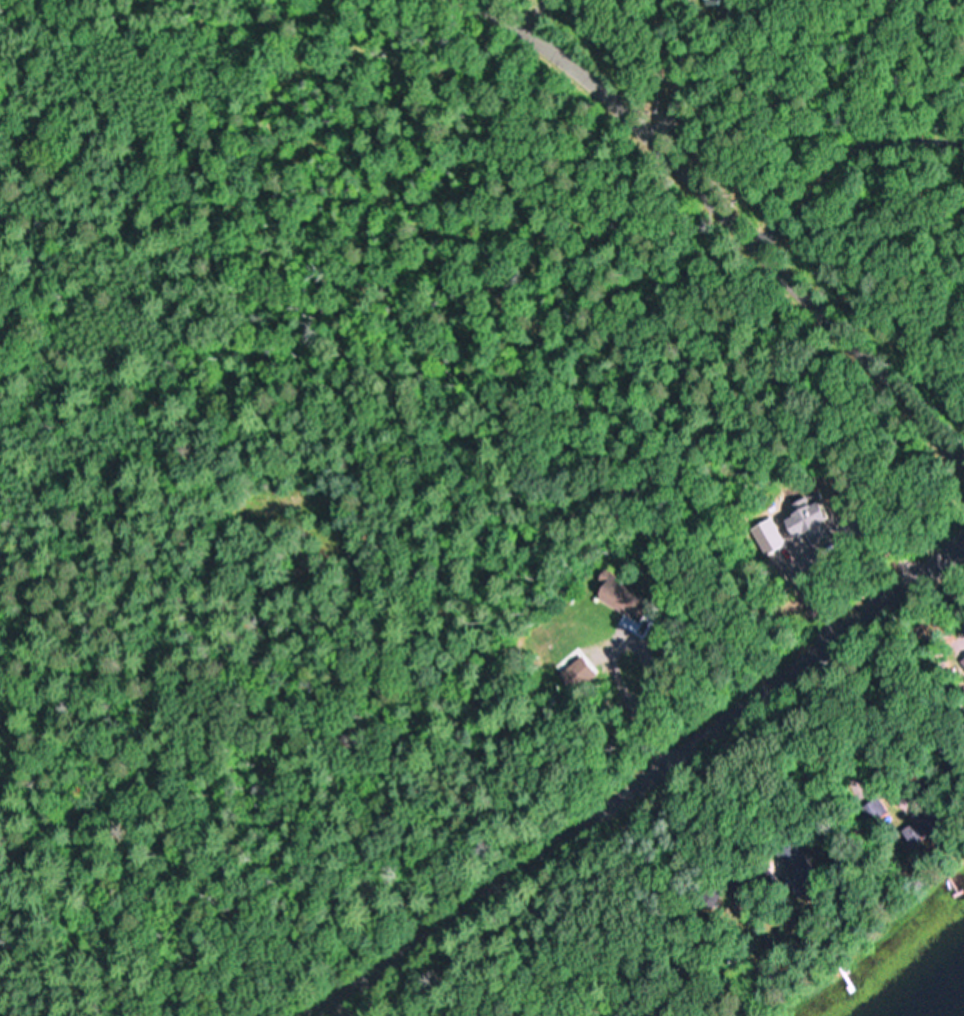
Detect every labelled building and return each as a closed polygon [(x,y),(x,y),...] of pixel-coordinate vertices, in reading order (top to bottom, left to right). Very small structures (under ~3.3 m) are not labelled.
[(652,600),(635,578),(623,588),(641,609),(652,600)] [(886,812),(877,797),(861,805),(870,821),(886,812)] [(914,850),(937,833),(922,813),(899,830),(914,850)] [(818,875),(787,847),(778,857),(790,867),(782,877),(800,894),(818,875)]
